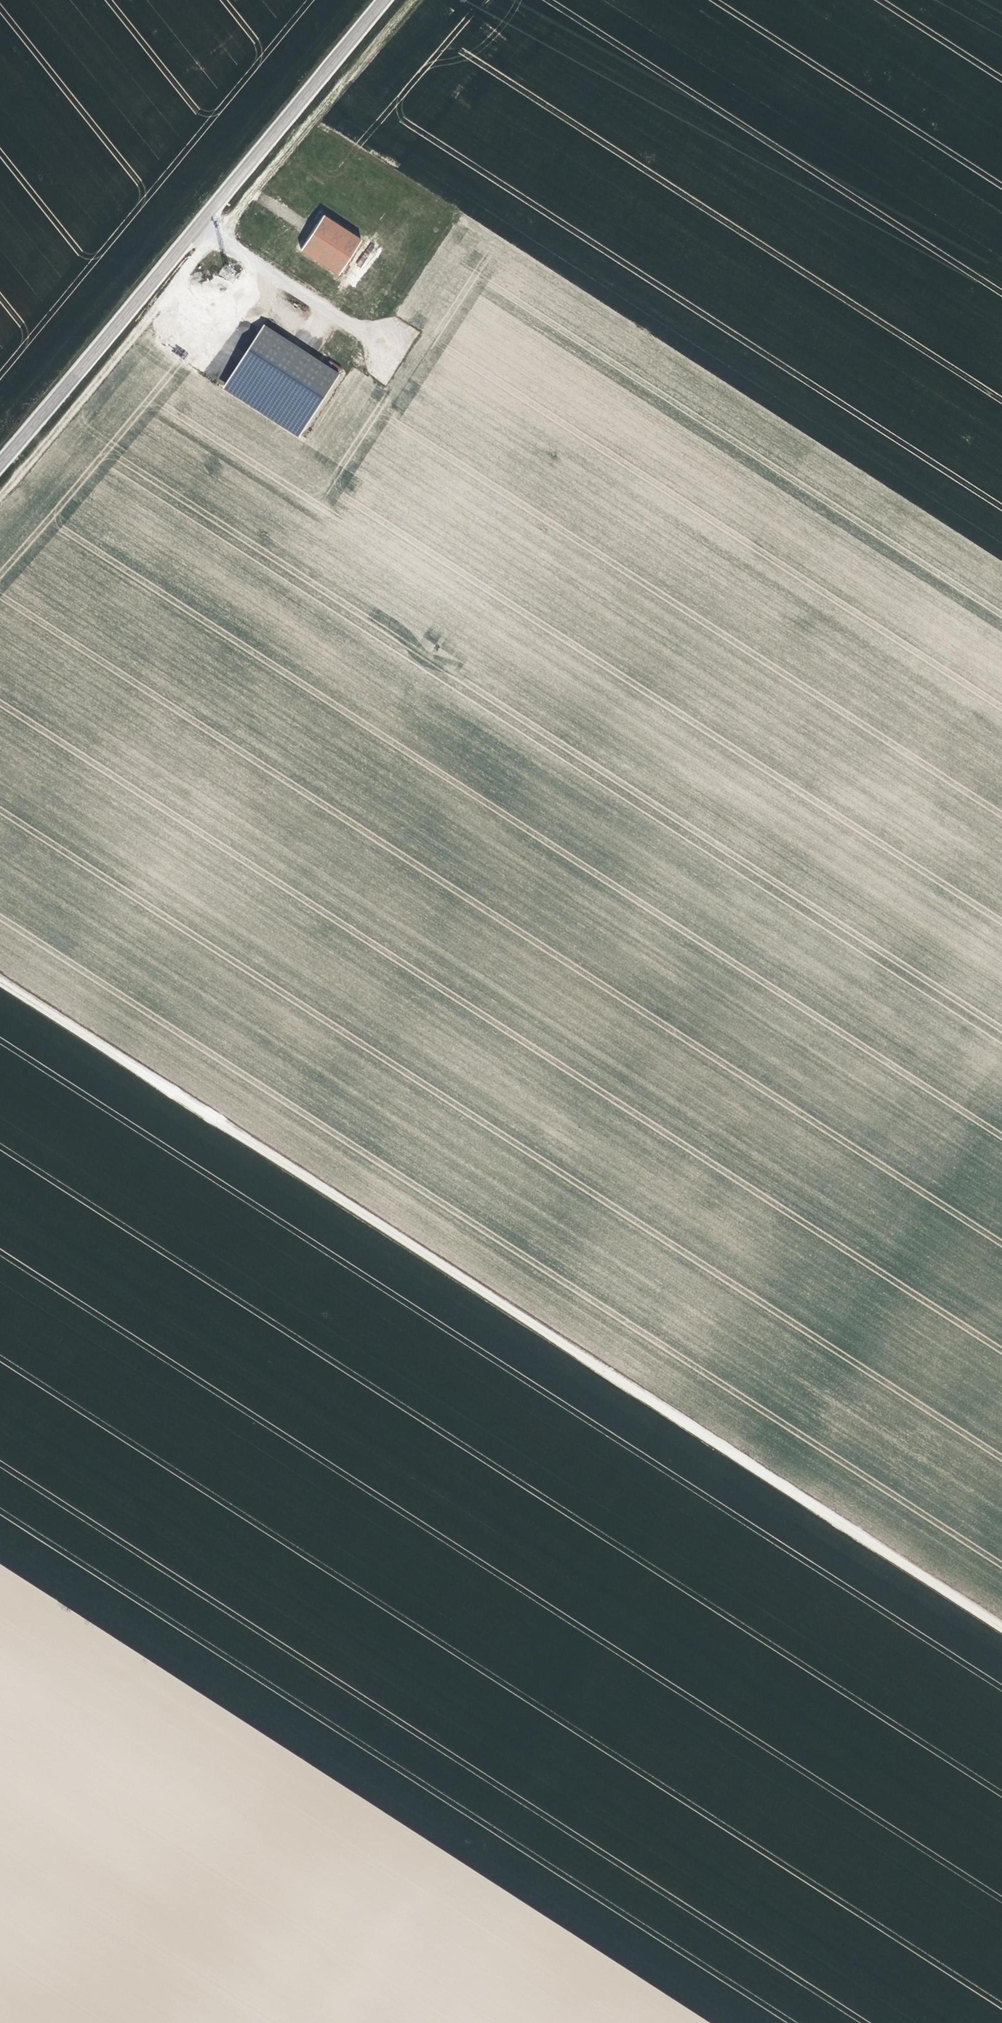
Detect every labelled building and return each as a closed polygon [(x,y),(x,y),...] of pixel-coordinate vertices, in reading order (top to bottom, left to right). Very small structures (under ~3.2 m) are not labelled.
[(360,239),(322,214),(300,249),(338,274),(360,239)] [(338,376),(262,327),(230,378),(305,427),(338,376)]
